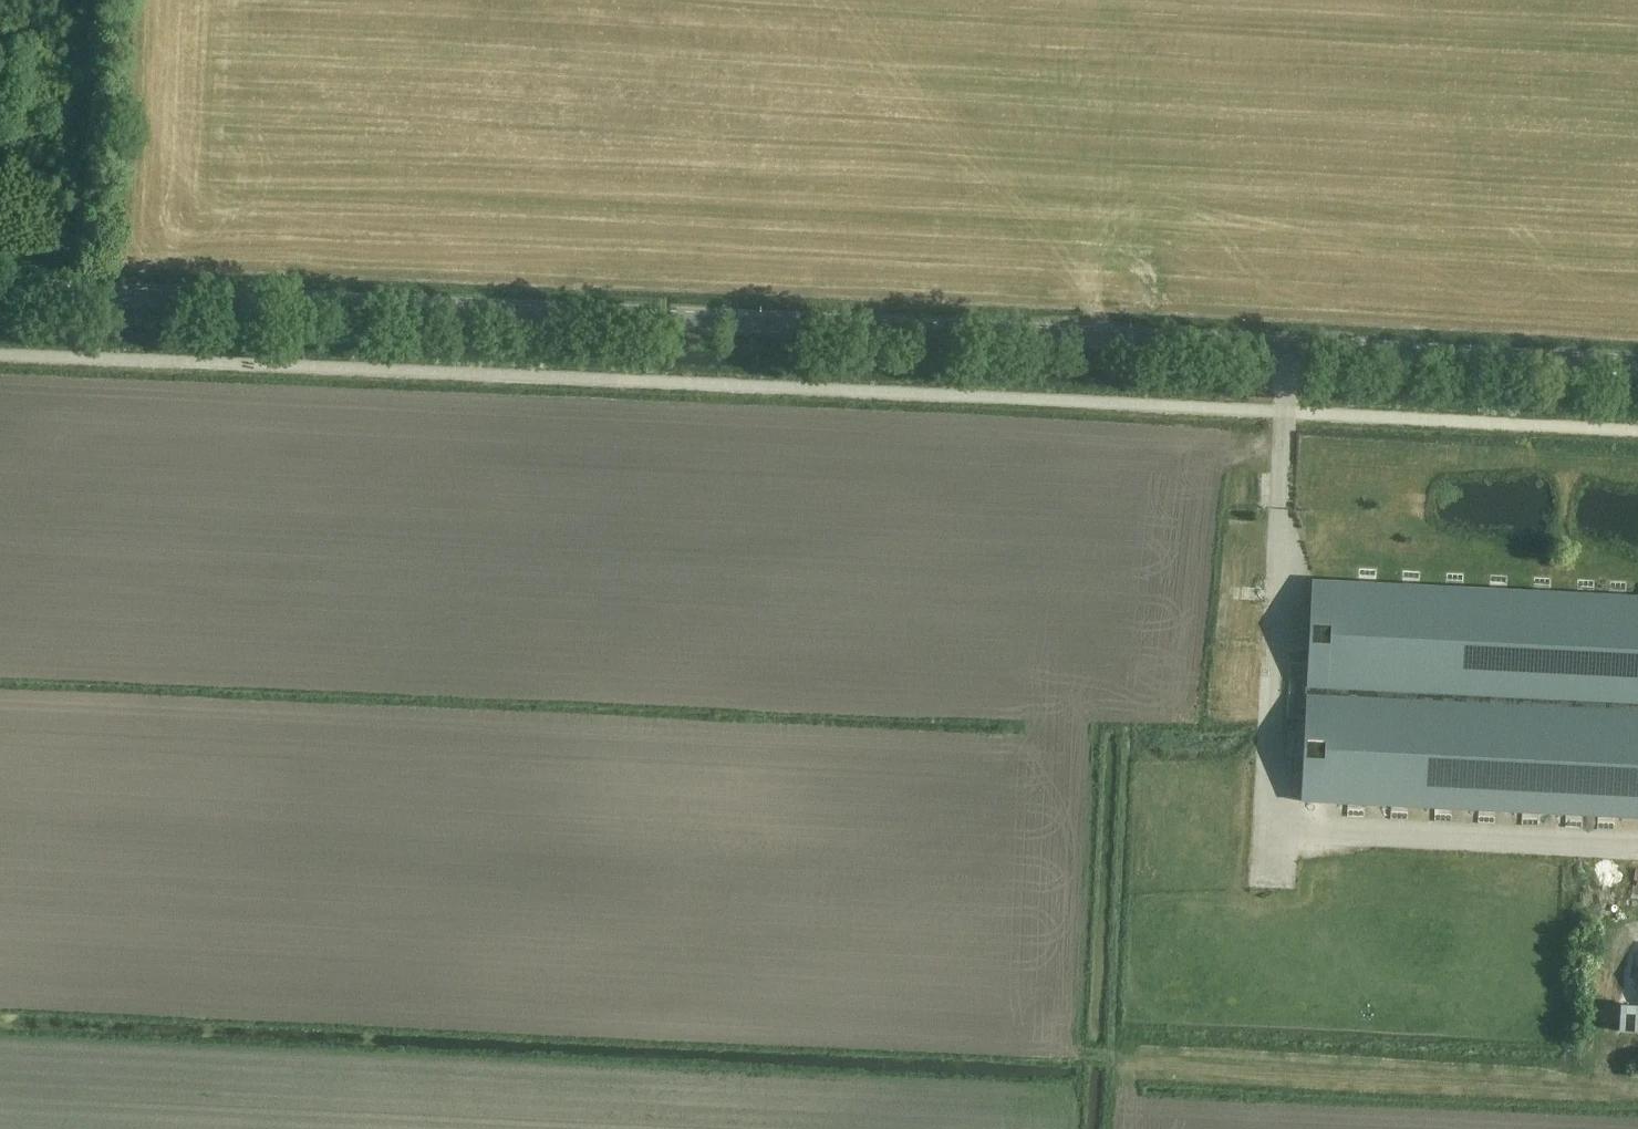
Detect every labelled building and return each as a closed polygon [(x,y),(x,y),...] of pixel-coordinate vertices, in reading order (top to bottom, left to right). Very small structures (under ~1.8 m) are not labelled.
[(1312,580),(1301,801),(1637,818),(1637,597),(1312,580)]
